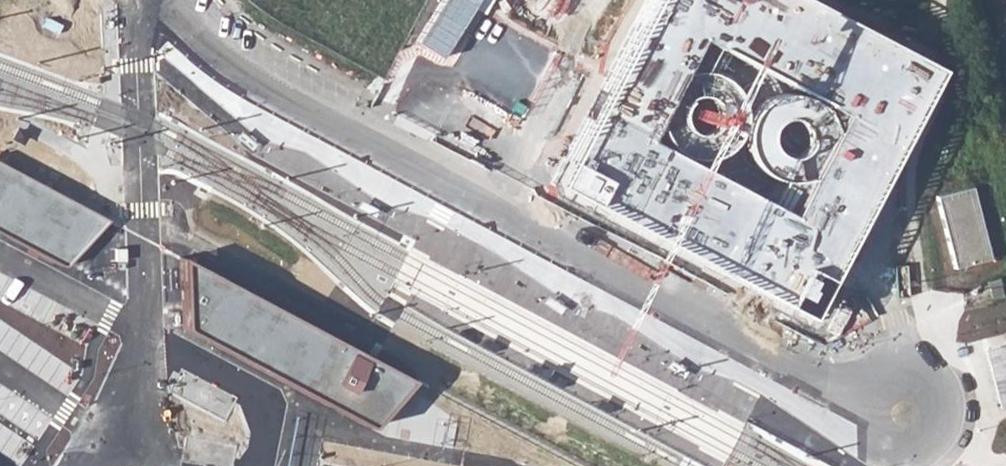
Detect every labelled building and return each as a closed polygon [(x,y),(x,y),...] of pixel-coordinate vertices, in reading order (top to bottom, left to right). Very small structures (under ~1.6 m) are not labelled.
[(765,0),(640,0),(537,195),(793,330),(831,256),(920,82),(765,0)] [(0,169),(0,233),(64,268),(104,221),(0,169)] [(934,193),(953,265),(989,256),(970,184),(934,193)] [(410,379),(181,260),(182,330),(371,428),(410,379)] [(988,368),(954,375),(968,436),(1001,429),(988,368)]
